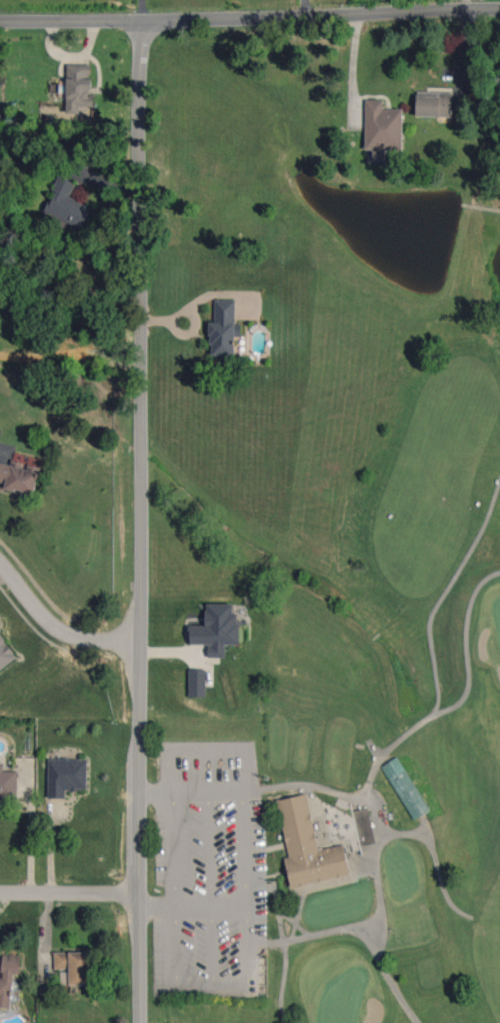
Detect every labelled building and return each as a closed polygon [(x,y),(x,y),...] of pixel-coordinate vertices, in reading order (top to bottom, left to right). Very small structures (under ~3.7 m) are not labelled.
[(94,107),(94,96),(91,96),(92,64),(67,64),(66,113),(80,114),(80,107),(94,107)] [(403,109),(383,108),(384,99),(366,99),(365,149),(373,149),(373,159),(385,159),(386,149),(402,149),(403,109)] [(69,198),(75,183),(58,175),(52,190),(54,191),(44,213),(81,229),(91,207),(69,198)] [(213,296),(238,296),(236,360),(211,358),(213,296)] [(6,482),(4,489),(34,495),(40,467),(25,464),(25,463),(12,460),(11,464),(0,462),(0,480),(6,482)] [(206,625),(190,625),(190,644),(208,644),(208,658),(225,658),(225,644),(239,644),(239,613),(234,613),(234,603),(206,604),(206,625)] [(17,658),(0,634),(0,670),(17,658)] [(206,669),(189,669),(189,697),(206,697),(206,669)] [(382,766),(413,821),(429,811),(396,756),(382,766)] [(48,798),(65,798),(65,790),(87,790),(87,759),(49,759),(48,798)] [(17,797),(17,771),(3,771),(3,764),(0,764),(0,797),(17,797)] [(274,804),(278,820),(281,833),(282,845),(284,856),(287,862),(278,865),(281,874),(284,882),(288,892),(307,888),(332,882),(344,880),(347,874),(346,862),(344,851),(341,845),(329,848),(315,852),(306,796),(288,799),(274,804)] [(89,984),(88,952),(54,952),(54,969),(70,969),(70,985),(89,984)] [(10,1008),(12,973),(19,974),(20,955),(3,954),(1,978),(0,978),(0,1007),(10,1008)]
